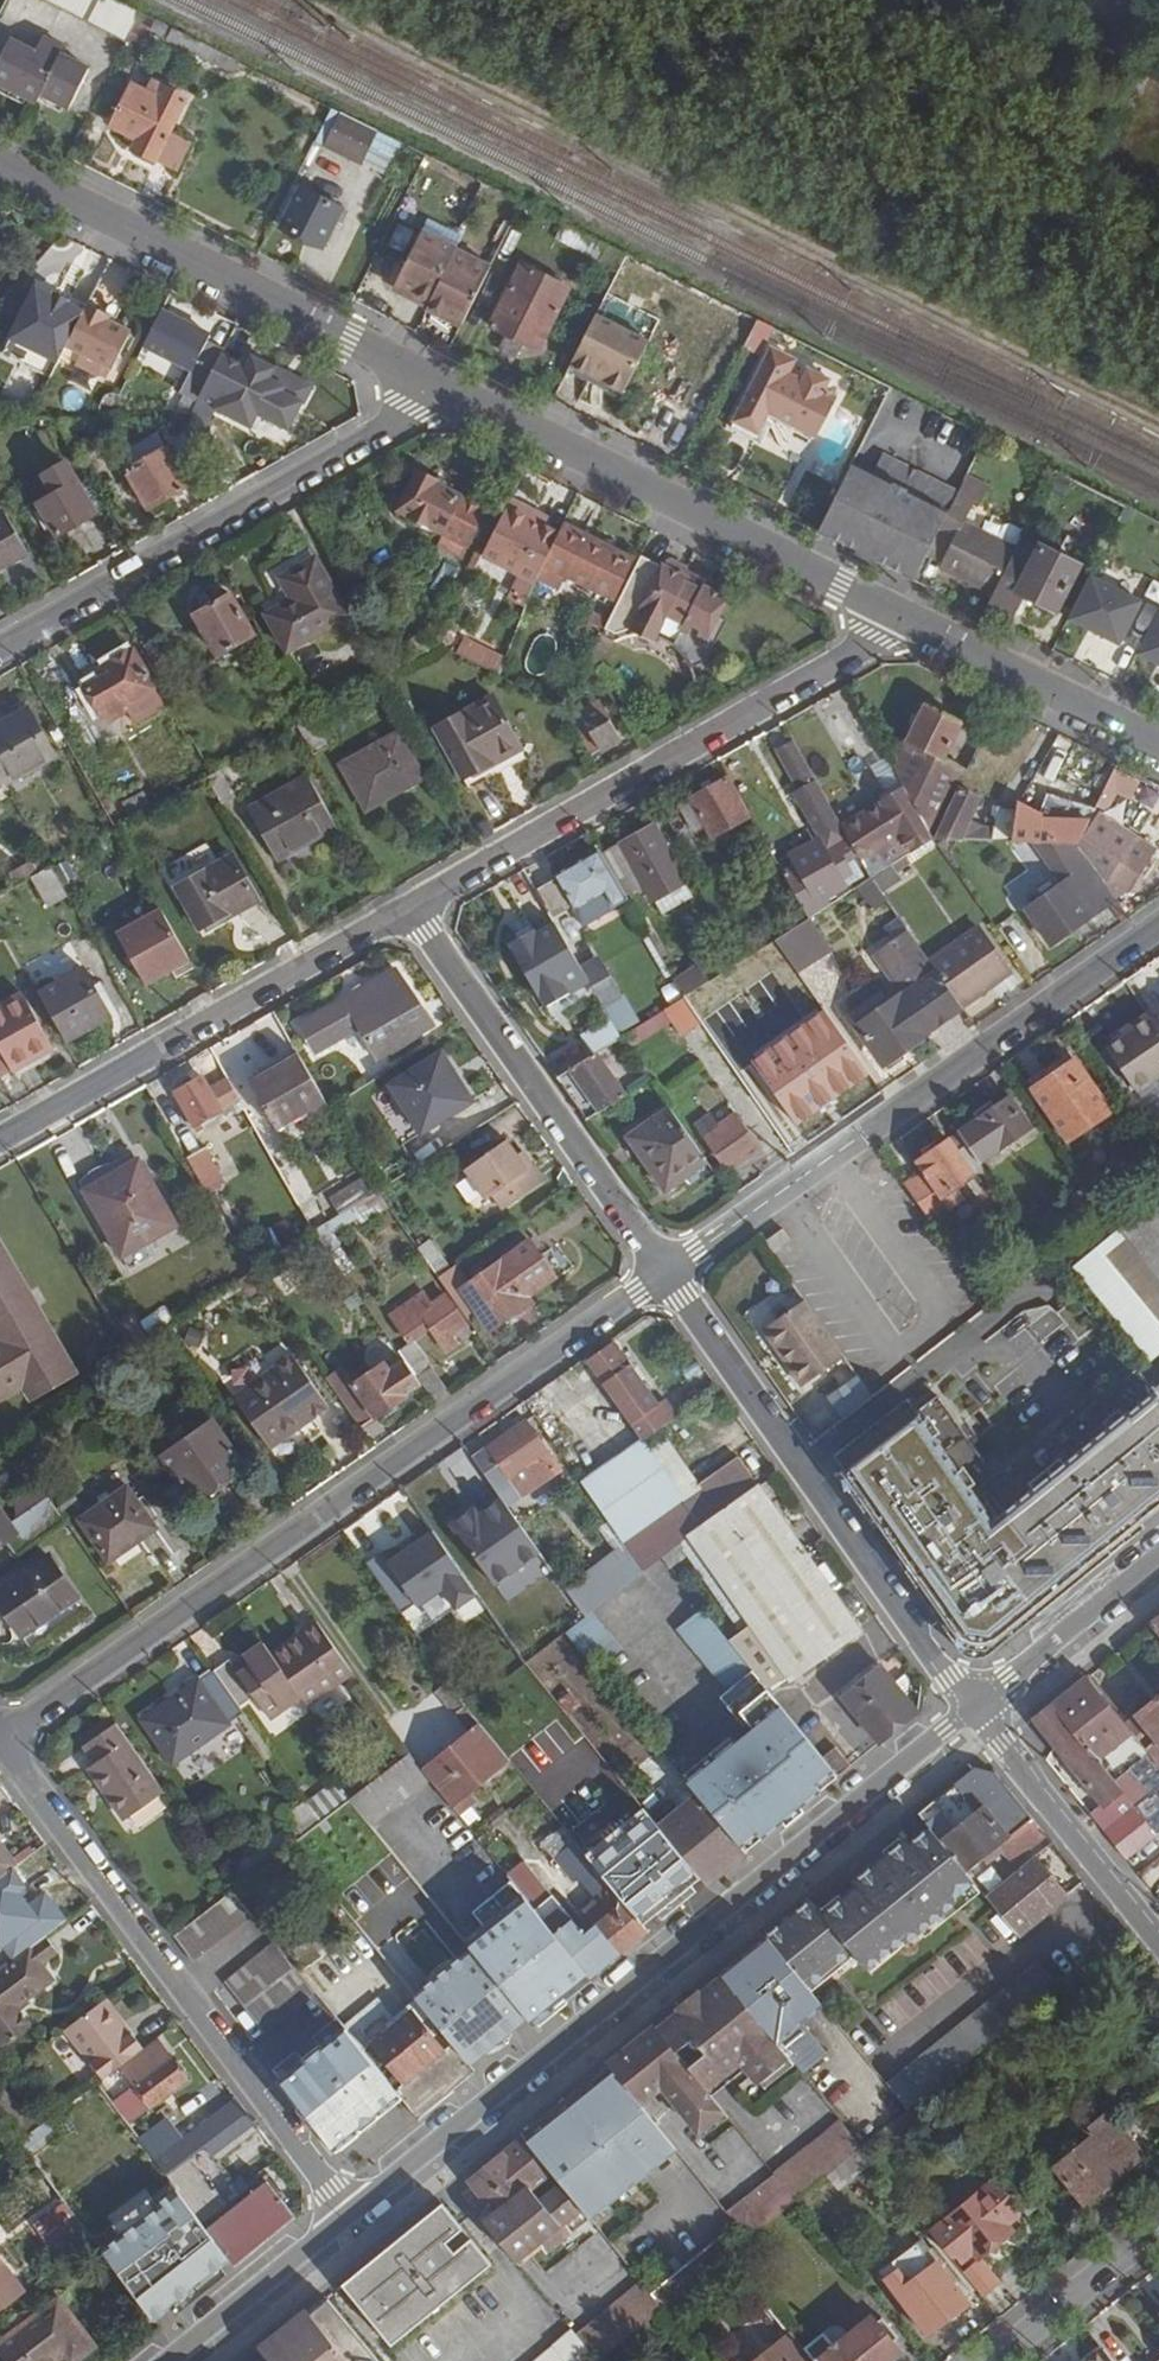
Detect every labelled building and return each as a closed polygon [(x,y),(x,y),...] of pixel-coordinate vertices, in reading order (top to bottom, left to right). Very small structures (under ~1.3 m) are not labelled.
[(124,43),(134,22),(138,14),(111,0),(39,0),(124,43)] [(150,34),(193,55),(195,56),(201,46),(155,22),(151,31),(150,34)] [(8,41),(0,58),(0,87),(37,105),(41,98),(68,111),(88,71),(61,57),(64,51),(44,42),(37,55),(11,42),(8,41)] [(159,102),(131,88),(110,130),(137,143),(132,152),(177,173),(191,145),(190,144),(170,134),(187,101),(165,90),(159,102)] [(314,142),(384,177),(401,146),(330,110),(314,142)] [(347,213),(300,190),(281,228),(324,249),(325,248),(337,222),(341,224),(347,213)] [(490,269),(419,234),(393,287),(428,304),(425,309),(461,327),(490,269)] [(568,291),(519,268),(490,329),(506,337),(503,345),(503,353),(511,357),(519,351),(522,345),(539,353),(568,291)] [(85,313),(34,287),(7,338),(59,364),(67,347),(85,313)] [(603,300),(594,317),(648,343),(656,326),(603,300)] [(109,316),(89,306),(85,313),(67,347),(84,356),(79,366),(99,377),(104,365),(111,369),(129,336),(105,324),(109,316)] [(211,334),(164,310),(145,349),(192,372),(180,397),(196,405),(199,401),(221,357),(227,346),(210,337),(211,334)] [(570,365),(591,375),(594,370),(626,386),(648,343),(594,317),(570,365)] [(756,323),(745,345),(759,352),(770,330),(756,323)] [(791,364),(769,353),(735,424),(757,435),(765,416),(814,439),(832,402),(823,398),(830,383),(808,372),(802,386),(785,377),(791,365),(791,364)] [(246,370),(221,357),(199,401),(215,409),(213,412),(250,430),(257,417),(287,433),(301,404),(282,395),(284,389),(268,381),(271,376),(248,365),(246,370)] [(251,360),(248,365),(271,376),(268,381),(284,389),(282,395),(301,404),(309,389),(251,360)] [(188,486),(157,433),(117,456),(118,458),(148,509),(188,486)] [(879,554),(916,573),(924,558),(931,543),(956,495),(881,457),(870,478),(849,468),(820,525),(857,543),(852,553),(875,564),(879,554)] [(45,477),(55,496),(39,506),(58,538),(98,515),(67,462),(44,476),(45,477)] [(437,483),(419,475),(400,513),(442,534),(467,545),(469,546),(486,510),(435,485),(437,483)] [(956,495),(931,543),(949,552),(941,567),(939,570),(991,596),(1014,550),(995,540),(964,524),(975,503),(980,506),(988,490),(989,489),(965,477),(956,495)] [(536,578),(537,576),(559,533),(534,520),(537,515),(510,502),(486,550),(524,570),(512,593),(528,601),(536,578)] [(0,512),(0,575),(30,557),(2,511),(0,512)] [(1002,526),(995,540),(1014,550),(1020,538),(1024,531),(1008,523),(1002,526)] [(820,525),(815,534),(852,553),(857,543),(820,525)] [(633,562),(563,526),(537,576),(536,578),(555,588),(562,576),(613,602),(632,564),(633,562)] [(460,559),(467,545),(442,534),(435,547),(460,559)] [(1020,538),(1014,550),(991,596),(981,617),(1005,629),(1022,596),(1055,613),(1079,568),(1020,538)] [(949,552),(931,543),(924,558),(941,567),(949,552)] [(274,572),(291,602),(265,617),(286,653),(348,618),(309,549),(273,570),(274,572)] [(875,564),(911,583),(916,573),(879,554),(875,564)] [(659,565),(641,557),(607,623),(604,629),(615,635),(629,630),(654,643),(659,632),(667,618),(681,625),(678,632),(679,632),(675,640),(672,645),(682,655),(691,668),(706,661),(727,621),(719,617),(729,598),(702,585),(699,589),(685,581),(687,577),(660,563),(659,565)] [(1088,578),(1067,620),(1120,647),(1141,604),(1088,578)] [(253,636),(230,596),(193,617),(195,619),(215,656),(253,636)] [(1135,654),(1158,666),(1158,616),(1155,614),(1135,654)] [(607,623),(592,615),(584,630),(600,638),(601,635),(604,629),(607,623)] [(667,618),(659,632),(675,640),(679,632),(678,632),(681,625),(667,618)] [(584,630),(580,638),(596,646),(600,638),(584,630)] [(157,640),(147,645),(163,671),(172,666),(157,640)] [(456,656),(481,668),(489,652),(464,640),(456,656)] [(499,678),(505,661),(489,652),(481,668),(499,678)] [(106,669),(111,676),(87,690),(99,711),(103,709),(110,721),(126,712),(134,725),(164,708),(133,653),(106,669)] [(521,748),(494,699),(435,731),(462,781),(521,748)] [(600,704),(570,721),(591,758),(621,741),(600,704)] [(301,708),(284,718),(291,730),(297,727),(308,721),(301,708)] [(0,725),(0,775),(6,785),(54,757),(53,756),(27,710),(0,725)] [(960,729),(922,710),(907,741),(893,771),(908,797),(920,820),(934,843),(957,792),(967,770),(945,760),(960,729)] [(291,730),(286,733),(294,748),(305,741),(297,727),(291,730)] [(399,737),(398,735),(342,767),(367,810),(423,778),(399,737)] [(820,839),(827,852),(799,868),(785,876),(810,921),(810,920),(831,908),(827,900),(869,874),(844,832),(792,742),(774,753),(798,794),(795,795),(820,839)] [(211,776),(207,778),(223,807),(237,799),(220,771),(211,776)] [(1146,789),(1118,776),(1110,793),(1111,793),(1138,807),(1146,789)] [(335,829),(306,778),(246,811),(276,863),(334,830),(335,829)] [(707,826),(715,840),(752,819),(728,778),(679,806),(679,807),(694,833),(707,826)] [(127,818),(149,808),(142,792),(120,801),(127,818)] [(1040,821),(1040,818),(1021,810),(1019,813),(1001,803),(990,825),(972,816),(977,801),(957,792),(934,843),(960,844),(976,844),(1029,845),(1039,846),(1077,847),(1091,818),(1092,815),(1094,812),(1071,805),(1070,822),(1040,821)] [(1121,819),(1127,802),(1101,792),(1094,809),(1121,819)] [(885,811),(881,807),(844,832),(869,874),(871,878),(908,854),(911,857),(934,843),(920,820),(908,797),(885,811)] [(673,809),(662,815),(699,881),(710,875),(709,873),(673,809)] [(1091,818),(1077,847),(1104,885),(1106,881),(1134,894),(1152,856),(1131,846),(1134,840),(1091,818)] [(600,855),(600,856),(616,885),(624,897),(641,888),(650,904),(653,902),(685,885),(687,883),(654,824),(600,855)] [(820,839),(791,855),(792,857),(799,868),(827,852),(820,839)] [(1039,846),(1029,845),(1018,853),(1037,876),(1052,866),(1039,846)] [(1025,912),(1049,946),(1115,901),(1104,885),(1077,847),(1039,846),(1052,866),(1065,884),(1025,912)] [(35,877),(48,870),(39,855),(9,873),(17,887),(35,877)] [(557,881),(557,882),(573,909),(583,928),(627,903),(624,897),(616,885),(600,856),(557,881)] [(234,858),(233,857),(176,890),(200,931),(235,911),(237,915),(259,902),(234,858)] [(48,870),(35,877),(50,904),(67,895),(51,867),(48,870)] [(873,881),(879,891),(900,877),(894,868),(873,881)] [(557,881),(534,893),(551,921),(573,909),(557,882),(557,881)] [(873,881),(856,891),(872,916),(889,905),(879,891),(873,881)] [(685,885),(653,902),(661,915),(692,898),(685,885)] [(163,910),(119,935),(148,987),(174,972),(178,979),(196,968),(163,910)] [(646,917),(638,922),(659,960),(667,956),(646,917)] [(828,948),(810,920),(810,921),(774,943),(793,970),(828,948)] [(544,1009),(588,984),(579,968),(574,961),(554,927),(535,938),(532,933),(507,947),(544,1009)] [(978,930),(928,963),(960,1011),(1010,978),(1008,974),(978,930)] [(857,1027),(882,1063),(960,1011),(928,963),(909,935),(876,957),(893,983),(902,997),(888,1007),(878,993),(848,1013),(857,1027)] [(592,951),(574,961),(579,968),(596,958),(592,951)] [(588,984),(609,1020),(620,1040),(629,1034),(617,1012),(625,1007),(596,958),(579,968),(588,984)] [(697,966),(672,982),(682,1001),(684,1000),(708,984),(697,966)] [(87,970),(87,969),(41,994),(68,1042),(113,1017),(87,970)] [(429,1030),(395,971),(298,1028),(315,1056),(317,1055),(360,1030),(377,1060),(429,1030)] [(808,994),(797,979),(788,986),(789,987),(799,1001),(808,994)] [(0,1009),(0,1077),(2,1082),(54,1051),(53,1049),(22,996),(0,1009)] [(620,1040),(629,1052),(671,1023),(680,1037),(701,1025),(684,1000),(682,1001),(629,1034),(620,1040)] [(1148,1020),(1158,1036),(1158,1012),(1148,1020)] [(1137,1095),(1158,1079),(1158,1036),(1148,1020),(1145,1015),(1126,1029),(1129,1032),(1105,1049),(1136,1094),(1137,1095)] [(609,1020),(579,1038),(592,1058),(595,1055),(620,1040),(609,1020)] [(847,1067),(813,1021),(762,1057),(763,1058),(795,1104),(847,1067)] [(592,1058),(556,1080),(586,1123),(624,1098),(595,1055),(592,1058)] [(444,1056),(392,1088),(422,1135),(473,1103),(444,1056)] [(251,1087),(276,1129),(324,1101),(298,1057),(250,1085),(251,1087)] [(1107,1113),(1074,1064),(1034,1092),(1066,1140),(1107,1113)] [(193,1125),(194,1127),(238,1101),(226,1081),(209,1090),(203,1080),(176,1095),(193,1125)] [(976,1127),(961,1137),(980,1164),(1029,1131),(1027,1128),(1007,1099),(974,1123),(976,1127)] [(629,1142),(664,1192),(706,1163),(671,1111),(628,1141),(629,1142)] [(758,1152),(733,1118),(703,1140),(704,1140),(729,1174),(758,1152)] [(913,1165),(920,1174),(902,1186),(930,1225),(947,1212),(938,1200),(966,1181),(990,1216),(1003,1207),(990,1189),(990,1186),(977,1167),(980,1164),(961,1137),(959,1133),(913,1165)] [(504,1214),(545,1183),(533,1167),(528,1170),(516,1155),(507,1141),(465,1174),(466,1174),(486,1201),(491,1197),(504,1214)] [(206,1149),(187,1160),(208,1195),(226,1185),(207,1152),(206,1149)] [(521,1151),(516,1155),(528,1170),(533,1167),(521,1151)] [(177,1228),(138,1163),(84,1194),(123,1260),(177,1228)] [(378,1194),(379,1193),(367,1174),(327,1197),(340,1218),(345,1215),(352,1211),(378,1194)] [(378,1194),(352,1211),(360,1225),(387,1208),(378,1194)] [(1120,1234),(1158,1282),(1158,1200),(1119,1232),(1120,1234)] [(315,1235),(326,1250),(336,1244),(331,1235),(351,1223),(345,1215),(340,1218),(315,1235)] [(1071,1273),(1148,1366),(1158,1357),(1158,1282),(1120,1234),(1071,1273)] [(429,1239),(417,1248),(438,1280),(452,1270),(429,1239)] [(458,1284),(447,1292),(464,1317),(474,1310),(475,1311),(489,1331),(528,1304),(525,1298),(553,1278),(529,1243),(483,1275),(480,1271),(469,1278),(472,1282),(462,1290),(458,1284)] [(23,1390),(30,1404),(77,1376),(0,1244),(0,1403),(23,1390)] [(452,1270),(438,1280),(447,1292),(458,1284),(460,1282),(452,1270)] [(252,1275),(237,1284),(243,1295),(259,1285),(252,1275)] [(424,1294),(408,1305),(426,1330),(431,1327),(448,1352),(459,1344),(454,1336),(466,1328),(444,1297),(433,1306),(425,1296),(424,1294)] [(843,1358),(803,1301),(760,1330),(801,1387),(843,1358)] [(409,1341),(409,1342),(426,1330),(408,1305),(392,1316),(409,1341)] [(1045,1305),(1024,1327),(1042,1345),(1064,1323),(1045,1305)] [(413,1345),(400,1355),(405,1363),(414,1375),(428,1366),(426,1363),(413,1345)] [(612,1348),(587,1365),(641,1442),(666,1425),(674,1419),(665,1407),(657,1412),(612,1348)] [(329,1408),(293,1360),(236,1403),(272,1451),(329,1408)] [(341,1369),(326,1381),(360,1428),(405,1396),(403,1394),(420,1382),(414,1375),(405,1363),(388,1375),(383,1368),(354,1388),(341,1369)] [(1139,1373),(997,1485),(932,1396),(920,1405),(911,1393),(832,1454),(970,1652),(974,1655),(984,1656),(991,1655),(1060,1598),(1158,1518),(1158,1398),(1154,1392),(1139,1373)] [(873,1396),(858,1375),(829,1398),(844,1419),(873,1396)] [(548,1456),(526,1423),(487,1451),(509,1483),(543,1459),(548,1456)] [(243,1468),(212,1424),(164,1456),(165,1459),(194,1501),(243,1468)] [(666,1440),(648,1453),(667,1479),(702,1530),(757,1487),(735,1458),(698,1486),(666,1440)] [(641,1442),(581,1483),(623,1543),(644,1574),(662,1561),(690,1539),(702,1530),(667,1479),(648,1453),(641,1442)] [(509,1483),(487,1451),(473,1461),(502,1502),(507,1508),(554,1475),(543,1459),(509,1483)] [(37,1483),(0,1509),(11,1524),(48,1499),(37,1483)] [(691,1539),(751,1626),(740,1634),(726,1644),(767,1693),(856,1630),(757,1487),(702,1530),(691,1539)] [(157,1530),(128,1489),(80,1525),(81,1527),(109,1565),(157,1530)] [(6,1545),(16,1559),(66,1524),(48,1499),(11,1524),(0,1509),(0,1508),(0,1550),(6,1545)] [(507,1508),(502,1502),(479,1519),(471,1515),(460,1522),(493,1567),(530,1540),(507,1508)] [(437,1594),(450,1612),(476,1595),(428,1524),(367,1564),(402,1617),(437,1594)] [(690,1539),(662,1561),(670,1570),(687,1558),(740,1634),(751,1626),(690,1539)] [(623,1543),(564,1588),(586,1619),(590,1616),(644,1574),(623,1543)] [(50,1559),(0,1594),(0,1606),(23,1638),(79,1599),(50,1559)] [(701,1613),(680,1630),(816,1797),(838,1779),(835,1777),(822,1760),(767,1693),(726,1644),(701,1613)] [(566,1635),(595,1672),(620,1653),(590,1616),(586,1619),(566,1635)] [(1158,1637),(1158,1619),(1150,1626),(1158,1637)] [(302,1643),(274,1663),(300,1699),(307,1708),(351,1675),(316,1624),(297,1636),(302,1643)] [(696,1796),(744,1855),(757,1844),(816,1797),(680,1630),(676,1634),(727,1695),(724,1697),(753,1733),(736,1747),(732,1742),(697,1770),(684,1781),(696,1796)] [(302,1643),(297,1636),(270,1655),(274,1663),(302,1643)] [(227,1663),(213,1672),(239,1708),(252,1699),(269,1721),(300,1699),(274,1663),(270,1655),(263,1645),(243,1659),(247,1665),(234,1674),(230,1668),(227,1663)] [(247,1665),(243,1659),(230,1668),(234,1674),(247,1665)] [(876,1672),(842,1700),(878,1746),(916,1715),(908,1705),(893,1686),(880,1670),(876,1672)] [(171,1760),(174,1764),(234,1721),(243,1715),(239,1708),(213,1672),(144,1721),(171,1760)] [(903,1677),(893,1686),(908,1705),(918,1696),(917,1694),(903,1677)] [(1034,1724),(1055,1749),(1100,1805),(1109,1816),(1099,1825),(1129,1861),(1158,1837),(1158,1836),(1134,1805),(1148,1794),(1128,1770),(1148,1754),(1125,1726),(1086,1677),(1034,1719),(1034,1724)] [(434,1694),(468,1736),(422,1774),(429,1782),(451,1809),(458,1818),(460,1817),(470,1808),(475,1804),(467,1796),(508,1762),(467,1711),(448,1684),(434,1694)] [(569,1691),(557,1701),(569,1716),(581,1706),(569,1691)] [(1125,1726),(1148,1754),(1158,1768),(1158,1699),(1125,1726)] [(243,1715),(234,1721),(264,1762),(272,1756),(243,1715)] [(86,1771),(123,1822),(164,1793),(115,1725),(81,1748),(83,1751),(94,1765),(86,1771)] [(660,1734),(652,1741),(663,1755),(672,1748),(660,1734)] [(834,1749),(822,1760),(835,1777),(849,1766),(835,1751),(834,1749)] [(365,1790),(350,1802),(369,1826),(429,1782),(422,1774),(408,1756),(365,1790)] [(973,1768),(917,1814),(928,1827),(965,1874),(1003,1844),(1017,1860),(1046,1837),(994,1772),(973,1768)] [(334,1782),(305,1803),(311,1811),(317,1819),(318,1822),(347,1800),(334,1782)] [(561,1828),(592,1865),(603,1856),(552,1793),(540,1802),(561,1828)] [(656,1827),(664,1837),(686,1865),(704,1886),(744,1855),(696,1796),(656,1827)] [(305,1803),(305,1802),(285,1816),(285,1818),(291,1826),(311,1811),(305,1803)] [(1100,1805),(1089,1814),(1099,1825),(1109,1816),(1100,1805)] [(500,1806),(486,1818),(494,1828),(508,1816),(500,1806)] [(470,1808),(460,1817),(468,1826),(478,1818),(470,1808)] [(317,1819),(311,1811),(291,1826),(293,1829),(297,1834),(317,1819)] [(856,1885),(821,1915),(810,1902),(768,1938),(808,1988),(851,1952),(865,1970),(902,1941),(904,1944),(956,1903),(952,1900),(973,1883),(965,1874),(928,1827),(907,1843),(904,1840),(854,1881),(856,1885)] [(560,1880),(565,1886),(592,1865),(561,1828),(541,1845),(543,1847),(566,1876),(560,1880)] [(686,1865),(664,1837),(607,1885),(609,1887),(637,1922),(673,1893),(665,1883),(686,1865)] [(19,1866),(0,1842),(0,1880),(19,1866)] [(985,1898),(1017,1938),(1050,1911),(1066,1899),(1034,1858),(985,1898)] [(28,1859),(19,1866),(0,1880),(0,1899),(12,1915),(1,1924),(14,1941),(46,1916),(40,1908),(42,1894),(53,1885),(37,1863),(33,1866),(28,1859)] [(504,1875),(510,1882),(589,1980),(646,1934),(637,1922),(609,1887),(583,1908),(595,1924),(580,1936),(520,1862),(504,1875)] [(524,2017),(529,2023),(587,1977),(510,1882),(471,1914),(483,1928),(464,1943),(468,1948),(524,2017)] [(173,1938),(191,1962),(251,1915),(233,1892),(173,1938)] [(1102,1927),(1113,1941),(1124,1933),(1112,1919),(1102,1927)] [(768,1938),(721,1976),(762,2025),(808,1988),(768,1938)] [(52,1983),(40,1967),(56,1955),(44,1940),(29,1952),(0,1973),(0,2050),(0,2051),(31,2028),(20,2014),(17,2009),(25,2002),(52,1983)] [(262,2032),(313,1991),(274,1943),(223,1984),(262,2032)] [(468,1948),(410,1995),(452,2046),(466,2064),(524,2017),(468,1948)] [(1059,1988),(1037,1962),(886,2085),(907,2111),(927,2095),(1059,1988)] [(721,1976),(656,2028),(705,2090),(737,2065),(744,2073),(754,2084),(788,2058),(762,2025),(721,1976)] [(25,2002),(17,2009),(20,2014),(29,2007),(25,2002)] [(103,2004),(66,2032),(102,2081),(121,2068),(144,2052),(131,2035),(128,2038),(103,2004)] [(444,2052),(410,2012),(371,2046),(404,2085),(395,2093),(402,2101),(416,2119),(474,2073),(466,2064),(452,2046),(444,2052)] [(656,2028),(608,2067),(614,2074),(640,2106),(658,2091),(663,2098),(668,2093),(674,2101),(698,2131),(723,2111),(712,2098),(705,2090),(656,2028)] [(282,2084),(335,2155),(402,2101),(395,2093),(361,2050),(348,2035),(345,2032),(282,2084)] [(176,2063),(172,2065),(155,2043),(144,2052),(121,2068),(134,2086),(150,2108),(152,2107),(185,2082),(181,2076),(184,2073),(176,2063)] [(744,2073),(737,2065),(705,2090),(712,2098),(744,2073)] [(640,2106),(614,2074),(527,2143),(564,2188),(590,2220),(593,2223),(678,2154),(640,2106)] [(150,2108),(134,2086),(111,2103),(128,2124),(150,2108)] [(668,2093),(663,2098),(669,2105),(674,2101),(668,2093)] [(252,2123),(234,2100),(154,2160),(174,2186),(188,2207),(205,2193),(183,2164),(202,2148),(208,2156),(252,2123)] [(910,2111),(876,2136),(887,2151),(921,2126),(910,2111)] [(31,2113),(23,2119),(10,2128),(20,2142),(41,2127),(31,2113)] [(1090,2126),(1096,2133),(1054,2167),(1084,2203),(1143,2158),(1107,2114),(1090,2126)] [(861,2148),(842,2123),(775,2177),(796,2202),(826,2176),(861,2148)] [(162,2133),(147,2145),(156,2156),(171,2144),(162,2133)] [(505,2150),(549,2200),(564,2188),(527,2143),(522,2136),(505,2150)] [(861,2148),(826,2176),(839,2192),(874,2163),(861,2148)] [(487,2207),(493,2215),(482,2224),(514,2262),(537,2244),(542,2250),(546,2255),(590,2220),(564,2188),(549,2200),(505,2150),(466,2182),(487,2207)] [(796,2202),(775,2177),(728,2215),(749,2241),(796,2202)] [(997,2179),(930,2232),(951,2257),(955,2255),(962,2262),(972,2254),(975,2252),(1008,2224),(1018,2217),(1012,2208),(1017,2204),(997,2179)] [(293,2216),(266,2182),(231,2210),(213,2187),(205,2193),(188,2207),(201,2223),(228,2258),(233,2263),(293,2216)] [(152,2316),(228,2258),(201,2223),(188,2207),(174,2186),(155,2201),(149,2193),(112,2222),(120,2232),(100,2247),(152,2316)] [(33,2228),(61,2267),(94,2241),(66,2203),(33,2228)] [(391,2345),(491,2267),(469,2240),(465,2244),(456,2233),(461,2230),(442,2206),(343,2286),(391,2345)] [(487,2207),(476,2216),(482,2224),(493,2215),(487,2207)] [(461,2230),(456,2233),(465,2244),(469,2240),(461,2230)] [(969,2305),(922,2240),(881,2270),(928,2335),(969,2305)] [(729,2257),(717,2241),(678,2273),(690,2288),(729,2257)] [(542,2250),(537,2244),(514,2262),(519,2268),(542,2250)] [(951,2257),(985,2300),(1002,2284),(975,2252),(972,2254),(962,2262),(955,2255),(951,2257)] [(0,2259),(0,2313),(26,2293),(0,2259)] [(678,2273),(651,2295),(664,2310),(690,2288),(678,2273)] [(642,2283),(576,2338),(594,2359),(596,2360),(602,2360),(664,2310),(651,2295),(642,2283)] [(57,2299),(0,2344),(0,2351),(8,2360),(58,2360),(65,2356),(68,2360),(75,2360),(94,2346),(57,2299)] [(280,2341),(297,2360),(377,2360),(329,2302),(310,2317),(306,2312),(276,2336),(280,2341)] [(806,2352),(813,2360),(892,2360),(900,2355),(892,2345),(900,2338),(884,2317),(875,2324),(870,2318),(832,2348),(824,2338),(806,2352)] [(572,2332),(536,2360),(592,2360),(594,2359),(576,2338),(572,2332)] [(791,2336),(759,2360),(813,2360),(791,2336)] [(900,2355),(908,2348),(900,2338),(892,2345),(900,2355)] [(268,2360),(297,2360),(280,2341),(262,2355),(268,2360)] [(1103,2349),(1089,2360),(1112,2360),(1103,2349)]
